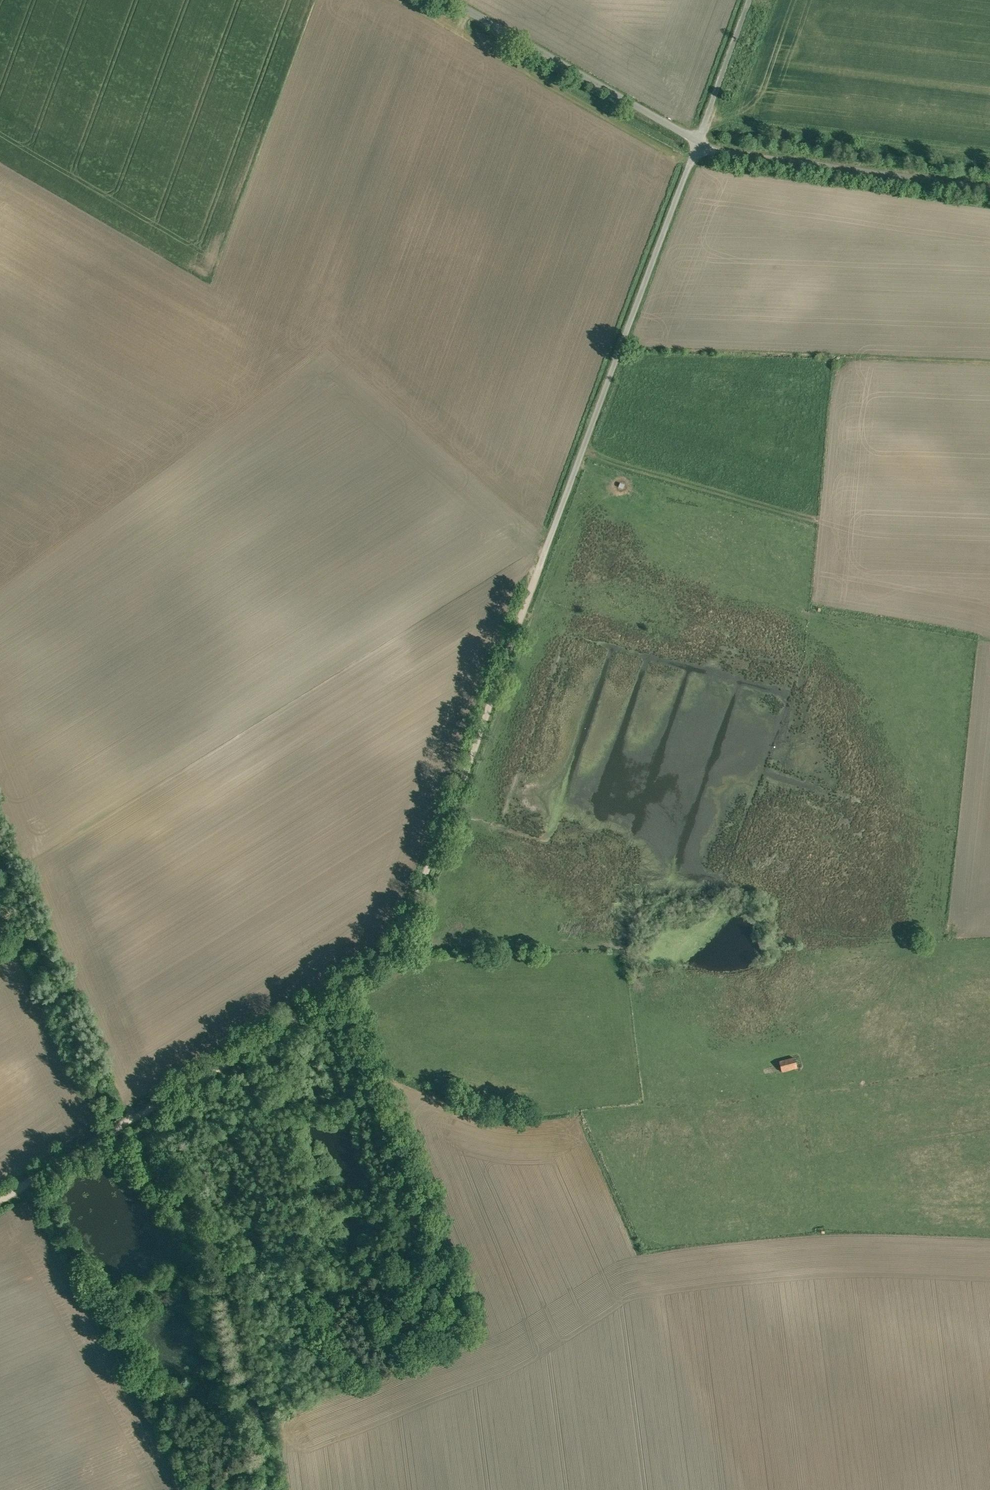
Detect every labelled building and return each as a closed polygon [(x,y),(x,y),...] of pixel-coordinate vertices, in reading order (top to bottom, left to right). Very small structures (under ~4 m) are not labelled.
[(795,1056),(779,1062),(783,1073),(799,1068),(795,1056)]
